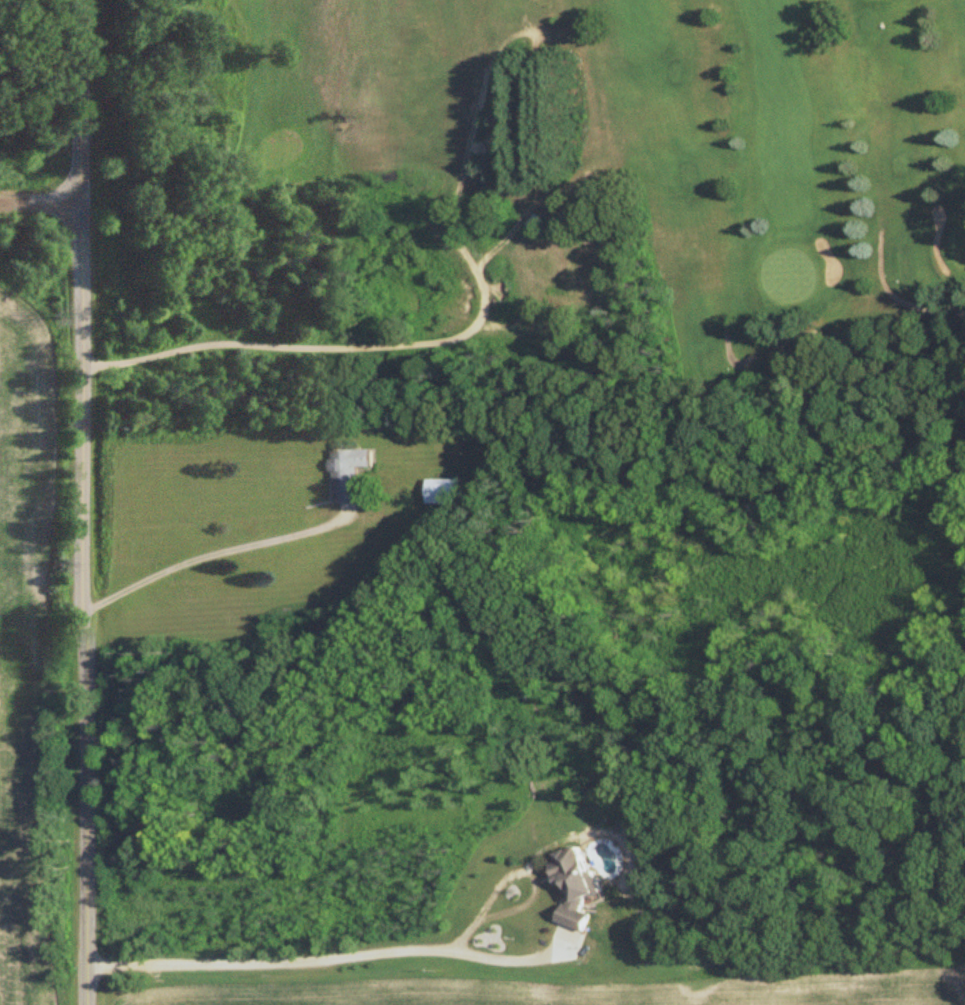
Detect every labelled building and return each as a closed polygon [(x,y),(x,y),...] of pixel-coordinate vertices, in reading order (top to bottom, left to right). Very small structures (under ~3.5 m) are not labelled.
[(357,469),(370,469),(370,451),(331,451),(331,504),(358,504),(357,469)] [(460,481),(425,481),(425,506),(460,506),(460,481)] [(557,920),(584,932),(591,915),(581,911),(586,898),(598,894),(599,892),(594,873),(584,869),(578,846),(553,853),(555,860),(552,867),(557,884),(564,887),(567,897),(557,920)]
